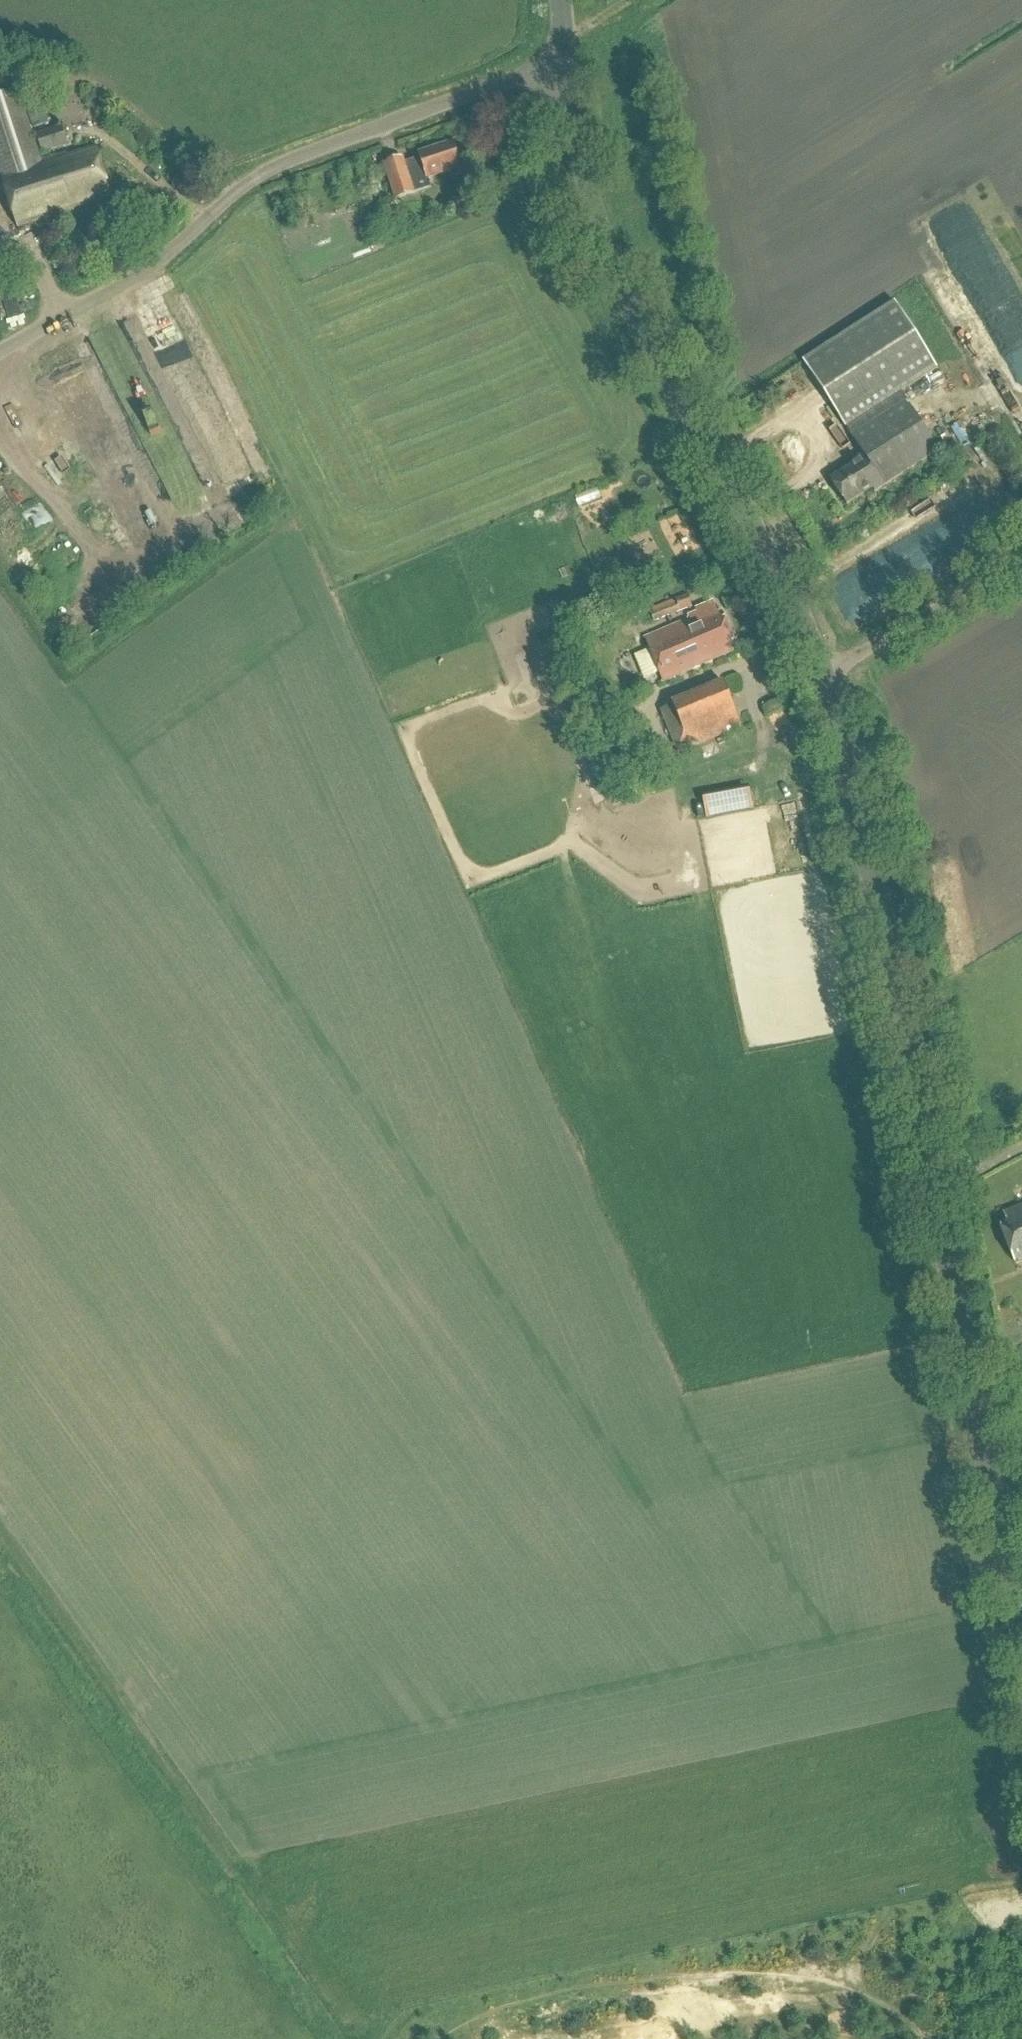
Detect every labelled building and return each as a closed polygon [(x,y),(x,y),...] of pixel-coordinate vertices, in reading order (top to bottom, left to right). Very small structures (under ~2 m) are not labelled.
[(49,160),(48,158),(38,160),(16,92),(0,97),(0,173),(18,227),(95,205),(94,200),(111,195),(96,149),(67,157),(67,155),(49,160)] [(21,97),(33,132),(47,128),(35,93),(21,97)] [(36,136),(42,154),(68,146),(62,128),(36,136)] [(403,158),(383,165),(395,201),(431,189),(428,180),(462,169),(454,142),(419,153),(420,158),(405,163),(403,158)] [(1021,350),(1021,288),(1000,248),(960,270),(1009,357),(1021,350)] [(30,321),(29,302),(15,302),(16,321),(30,321)] [(863,457),(830,479),(847,506),(876,487),(878,490),(939,452),(898,389),(935,365),(895,302),(801,362),(844,429),(846,427),(863,457)] [(950,370),(936,376),(940,388),(955,383),(950,370)] [(36,530),(57,524),(52,504),(31,510),(36,530)] [(651,615),(655,626),(694,612),(689,597),(676,602),(678,605),(651,615)] [(730,647),(736,645),(723,614),(705,621),(692,617),(646,636),(665,682),(683,675),(682,672),(732,652),(730,647)] [(659,711),(675,755),(742,730),(724,681),(671,701),(672,705),(659,711)] [(617,758),(624,777),(635,773),(627,754),(617,758)] [(776,878),(768,834),(752,837),(760,880),(776,878)] [(996,1224),(1010,1261),(1021,1256),(1021,1201),(999,1210),(1003,1221),(996,1224)]
